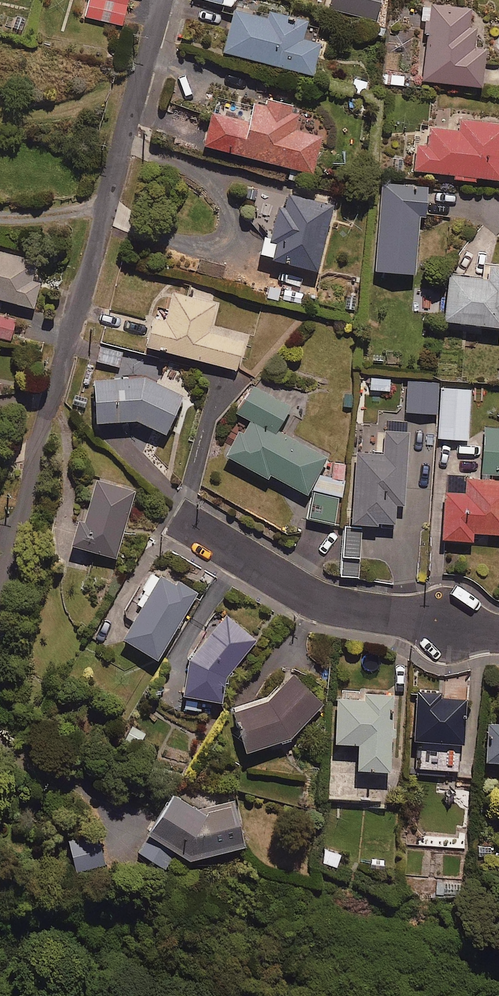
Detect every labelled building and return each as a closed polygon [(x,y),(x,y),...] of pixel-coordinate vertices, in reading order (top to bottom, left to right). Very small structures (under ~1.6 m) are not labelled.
[(101,0),(100,0),(87,0),(82,19),(123,29),(130,0),(101,0)] [(329,10),(376,23),(382,0),(332,0),(329,10)] [(431,5),(421,81),(482,89),(487,54),(475,52),(478,30),(472,29),(474,12),(431,5)] [(269,23),(236,14),(225,56),(314,78),(322,47),(304,43),(308,25),(271,16),(269,23)] [(267,108),(254,105),(250,123),(211,114),(202,152),(314,178),(322,141),(295,134),(300,117),(293,115),(295,107),(268,101),(267,108)] [(413,173),(454,178),(454,182),(476,185),(477,181),(498,184),(498,126),(461,121),(460,133),(430,129),(428,147),(416,146),(413,173)] [(429,190),(384,186),(376,275),(416,278),(421,220),(426,220),(429,190)] [(337,208),(291,197),(287,212),(280,211),(271,246),(277,247),(272,266),(320,277),(337,208)] [(0,252),(0,303),(35,312),(42,285),(33,283),(39,262),(0,252)] [(490,283),(450,278),(444,328),(498,335),(498,271),(492,270),(490,283)] [(239,372),(246,343),(210,336),(217,305),(172,295),(166,324),(155,322),(148,352),(239,372)] [(0,315),(0,341),(11,345),(18,320),(0,315)] [(124,353),(101,348),(97,365),(120,370),(124,353)] [(392,379),(372,378),(371,391),(391,393),(392,379)] [(147,381),(95,386),(99,429),(138,425),(166,437),(184,398),(147,381)] [(440,384),(408,382),(406,415),(437,417),(440,384)] [(296,408),(254,385),(237,417),(251,424),(245,437),(241,435),(227,460),(270,482),(272,478),(309,498),(305,521),(335,526),(346,466),(283,433),(296,408)] [(473,391),(444,389),(440,442),(469,444),(473,391)] [(485,428),(482,478),(498,479),(498,429),(485,428)] [(405,508),(409,432),(384,430),(383,456),(356,455),(352,530),(380,532),(381,527),(396,527),(397,507),(405,508)] [(475,536),(498,537),(498,485),(469,483),(468,495),(447,494),(443,546),(474,548),(475,536)] [(134,494),(97,485),(86,526),(79,524),(72,549),(117,561),(134,494)] [(343,531),(340,579),(358,580),(362,533),(343,531)] [(178,587),(164,578),(125,641),(158,661),(199,594),(180,582),(178,587)] [(258,642),(226,617),(189,665),(183,702),(224,709),(228,682),(258,642)] [(325,707),(293,678),(269,704),(235,715),(248,757),(293,742),(325,707)] [(442,695),(419,694),(415,748),(466,751),(469,702),(442,700),(442,695)] [(366,704),(339,702),(336,748),(360,750),(358,775),(390,777),(396,697),(367,696),(366,704)] [(489,727),(486,769),(498,770),(498,727),(489,727)] [(200,814),(176,799),(140,854),(164,870),(174,854),(192,865),(245,852),(233,806),(200,814)] [(98,834),(68,843),(77,877),(107,869),(98,834)]
